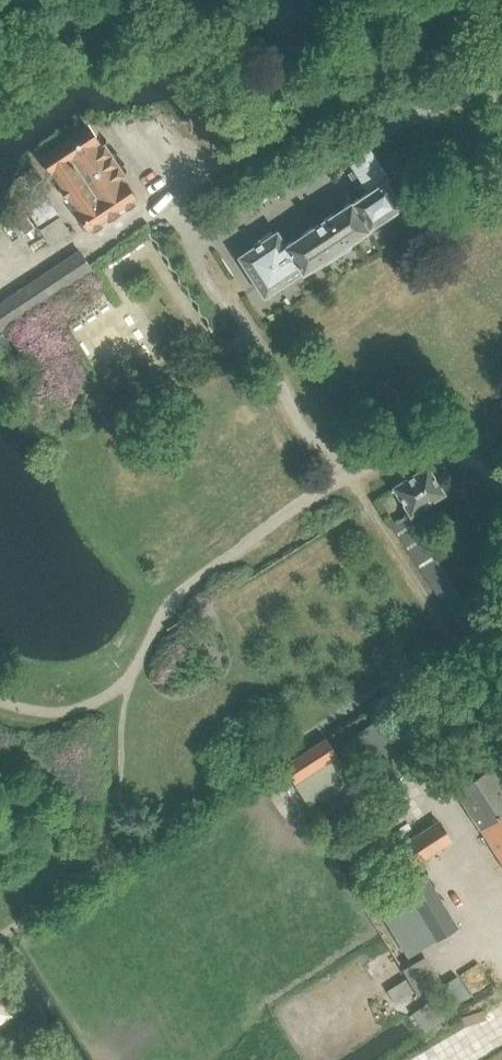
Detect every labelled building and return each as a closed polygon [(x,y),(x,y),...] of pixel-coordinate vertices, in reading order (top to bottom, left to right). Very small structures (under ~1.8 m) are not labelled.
[(99,144),(89,128),(87,126),(39,157),(51,175),(53,174),(78,213),(77,213),(88,231),(91,229),(93,231),(100,226),(99,224),(107,218),(109,220),(119,214),(118,211),(125,207),(126,209),(134,204),(133,202),(138,199),(127,182),(123,185),(121,181),(128,176),(108,144),(100,149),(97,145),(99,144)] [(238,257),(264,297),(301,273),(302,274),(369,230),(368,229),(402,207),(383,178),(387,176),(370,149),(350,162),(355,171),(349,175),(357,186),(363,182),(369,191),(286,244),(277,231),(238,257)] [(70,233),(59,217),(39,186),(19,200),(39,230),(50,247),(70,233)] [(0,303),(0,333),(93,271),(79,250),(0,303)] [(13,350),(2,334),(0,336),(0,360),(13,350)] [(385,511),(462,634),(488,617),(423,514),(453,495),(437,468),(436,466),(434,463),(431,465),(397,484),(405,498),(385,511)] [(345,776),(334,758),(336,757),(324,739),(281,766),(294,786),(297,784),(307,800),(345,776)] [(493,765),(454,790),(501,864),(501,779),(493,765)] [(403,849),(384,861),(402,888),(435,941),(436,942),(457,929),(423,875),(420,877),(415,868),(453,843),(439,822),(401,847),(403,849)] [(402,888),(381,902),(415,955),(435,941),(402,888)] [(425,955),(402,970),(417,994),(440,979),(425,955)] [(471,993),(460,976),(451,982),(449,980),(444,983),(456,1003),(471,993)] [(9,1015),(0,1001),(0,1022),(9,1015)]
